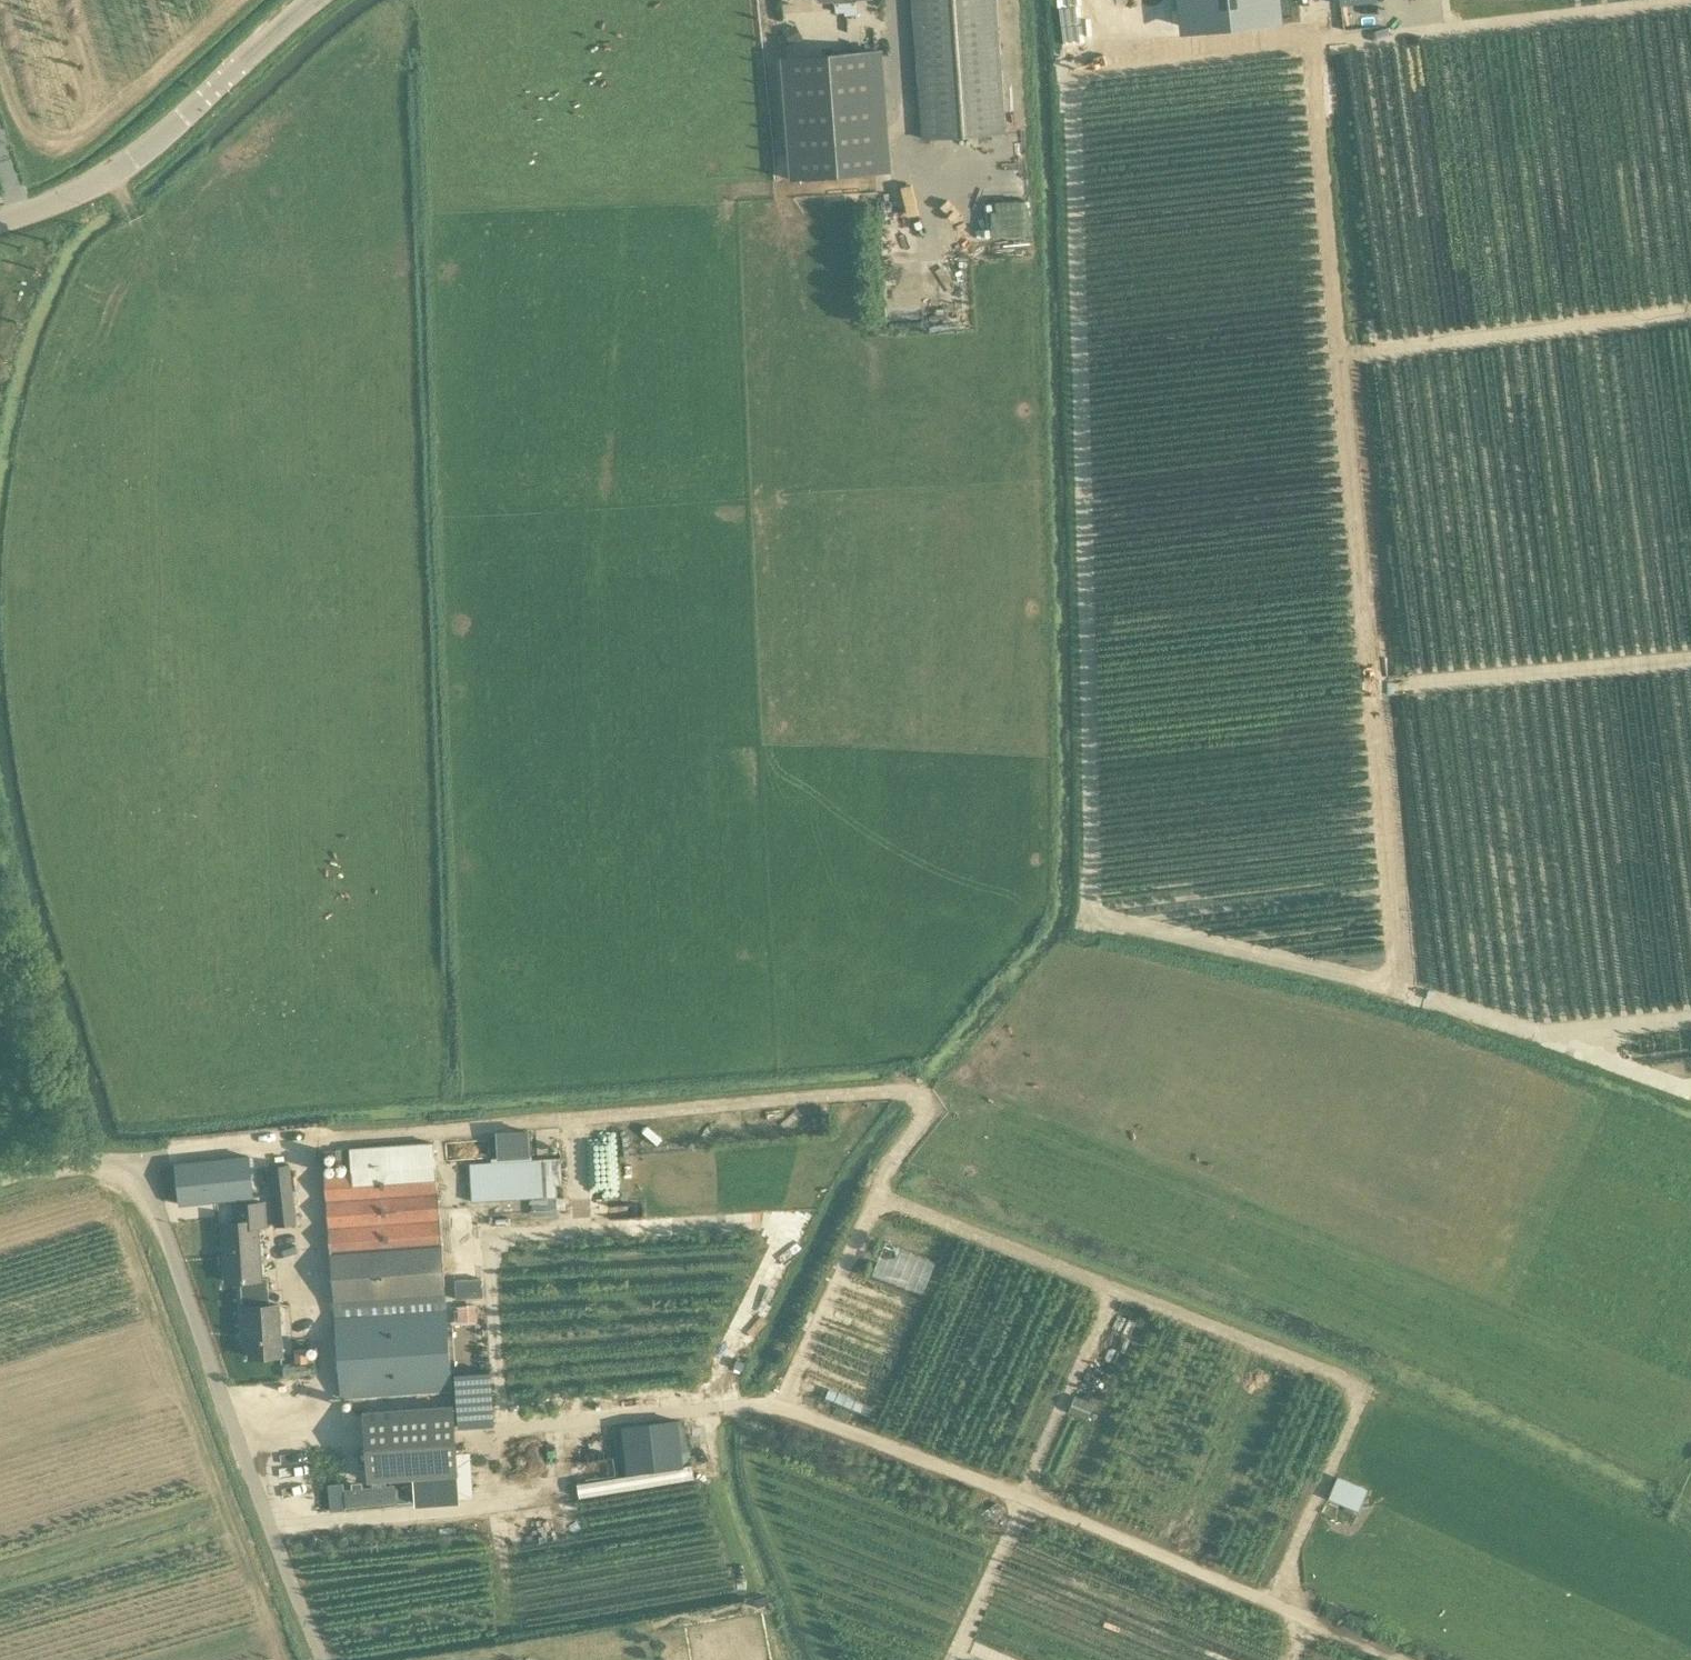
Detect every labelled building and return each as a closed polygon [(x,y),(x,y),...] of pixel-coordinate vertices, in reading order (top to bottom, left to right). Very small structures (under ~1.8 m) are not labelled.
[(1006,133),(996,0),(912,0),(922,139),(1006,133)] [(1187,26),(1275,17),(1274,0),(1185,0),(1187,26)] [(804,38),(796,24),(784,31),(792,45),(804,38)] [(788,178),(892,172),(883,48),(779,55),(788,178)] [(982,168),(983,191),(1029,189),(1028,167),(982,168)] [(323,1150),(334,1301),(335,1316),(341,1397),(452,1390),(447,1308),(434,1142),(323,1150)] [(250,1156),(177,1163),(181,1204),(254,1197),(250,1156)] [(472,1201),(535,1197),(557,1196),(556,1184),(562,1183),(561,1157),(533,1158),(533,1160),(470,1163),(472,1201)] [(269,1167),(273,1201),(276,1226),(297,1224),(289,1165),(269,1167)] [(239,1281),(240,1295),(269,1294),(268,1276),(261,1277),(258,1226),(266,1226),(265,1202),(234,1204),(235,1221),(222,1222),(226,1282),(239,1281)] [(929,1293),(940,1258),(886,1242),(876,1277),(929,1293)] [(473,1282),(456,1284),(457,1298),(474,1296),(473,1282)] [(269,1294),(240,1295),(243,1330),(249,1330),(251,1357),(282,1355),(278,1304),(270,1305),(269,1294)] [(458,1321),(476,1320),(476,1306),(458,1307),(458,1321)] [(458,1427),(494,1425),(491,1372),(455,1374),(458,1427)] [(1070,1412),(1087,1419),(1093,1403),(1076,1396),(1070,1412)] [(385,1479),(394,1478),(458,1474),(454,1406),(364,1412),(368,1479),(373,1479),(373,1487),(344,1489),(345,1506),(395,1502),(395,1486),(386,1486),(385,1479)] [(674,1418),(617,1425),(623,1473),(679,1467),(674,1418)] [(584,1493),(621,1491),(620,1477),(583,1479),(584,1493)] [(1337,1479),(1328,1497),(1359,1511),(1367,1493),(1337,1479)] [(346,1509),(345,1506),(344,1489),(343,1482),(330,1482),(332,1510),(346,1509)]
